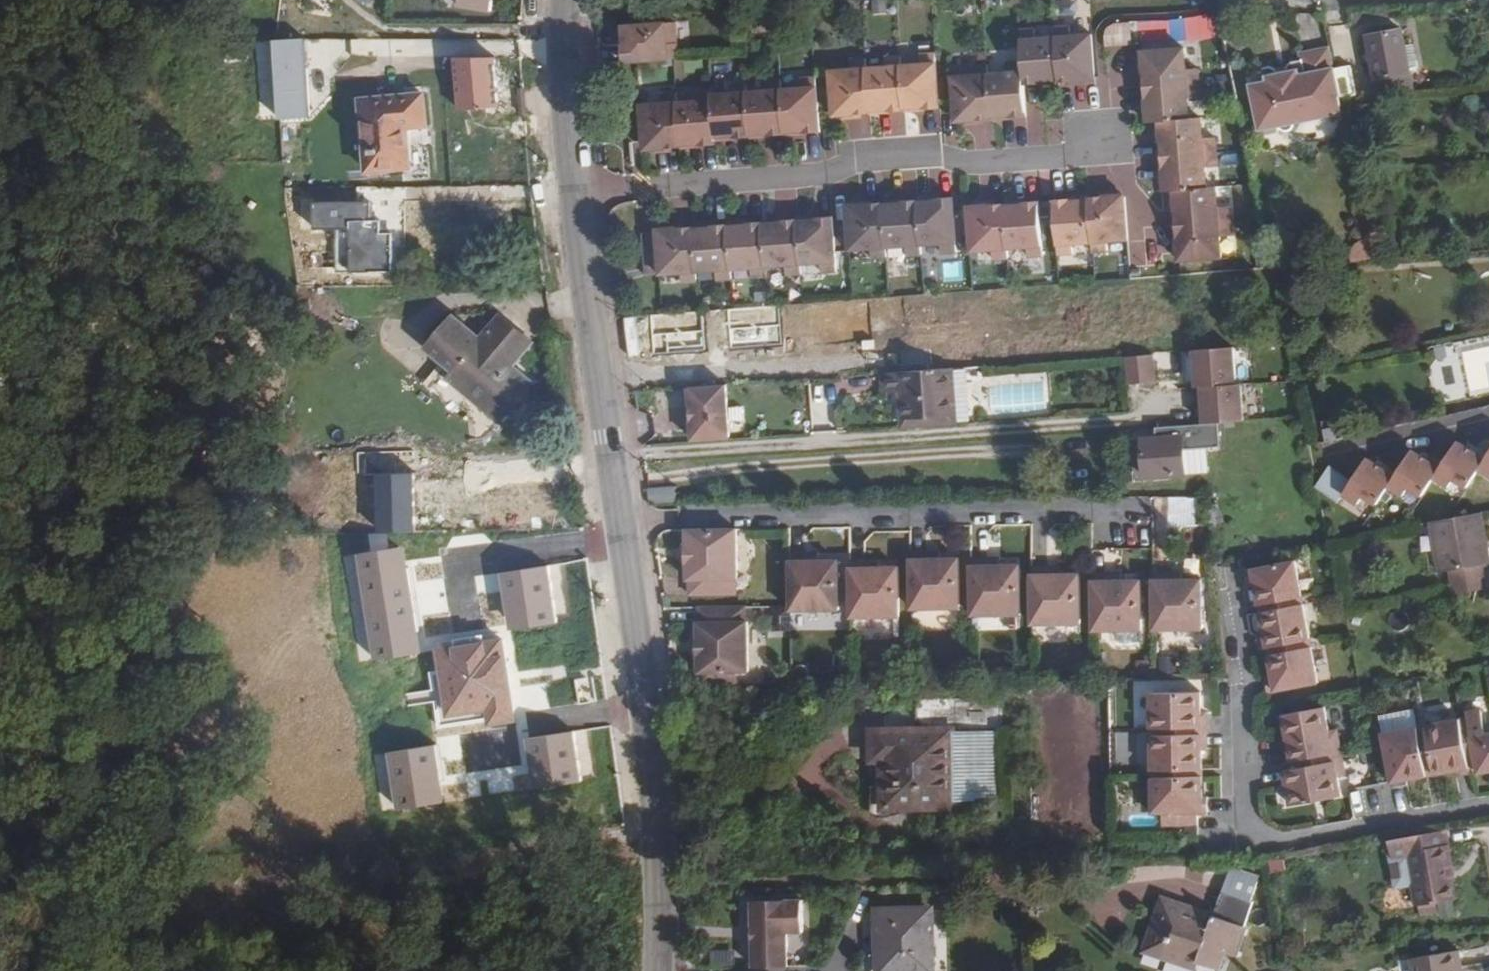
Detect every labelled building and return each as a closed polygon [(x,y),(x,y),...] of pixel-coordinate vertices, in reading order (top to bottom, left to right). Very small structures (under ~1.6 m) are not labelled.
[(460,6),(493,11),(494,0),(461,0),(460,6)] [(1187,16),(1188,39),(1213,38),(1212,15),(1187,16)] [(1135,22),(1109,24),(1110,45),(1137,44),(1135,22)] [(624,47),(625,62),(680,59),(678,44),(669,44),(667,23),(625,26),(626,47),(624,47)] [(1367,35),(1377,94),(1413,91),(1401,29),(1367,35)] [(952,81),(955,123),(963,123),(963,125),(991,123),(991,120),(1010,119),(1011,121),(1025,120),(1023,89),(1037,88),(1037,85),(1057,83),(1057,86),(1085,84),(1085,81),(1093,81),(1090,38),(1069,40),(1068,31),(1053,32),(1054,41),(1034,43),(1033,33),(1018,34),(1021,66),(1007,67),(1007,77),(988,78),(987,68),(972,70),(973,80),(952,81)] [(274,40),(279,120),(310,118),(305,39),(274,40)] [(1342,105),(1331,47),(1301,52),(1303,60),(1294,62),(1291,63),(1290,64),(1289,66),(1289,68),(1288,70),(1278,72),(1276,68),(1276,67),(1275,67),(1272,65),(1265,67),(1267,81),(1252,84),(1260,122),(1270,120),(1277,124),(1283,128),(1284,129),(1286,129),(1287,129),(1288,129),(1288,130),(1290,128),(1291,128),(1294,122),(1309,118),(1310,118),(1311,117),(1312,116),(1312,114),(1313,113),(1313,112),(1313,111),(1321,116),(1329,115),(1328,108),(1342,105)] [(1183,52),(1140,56),(1143,91),(1146,126),(1157,125),(1163,194),(1171,193),(1177,263),(1219,260),(1218,239),(1230,238),(1228,209),(1216,210),(1214,190),(1205,191),(1203,171),(1216,170),(1213,141),(1201,142),(1200,121),(1188,122),(1186,102),(1198,101),(1196,72),(1184,73),(1183,52)] [(832,73),(834,116),(842,116),(842,118),(870,116),(870,113),(890,112),(890,115),(905,114),(905,111),(925,110),(925,113),(940,112),(937,57),(922,58),(922,68),(903,69),(902,59),(887,60),(887,70),(868,71),(867,61),(852,62),(852,72),(832,73)] [(1294,62),(1272,65),(1275,67),(1276,67),(1276,68),(1278,72),(1288,70),(1289,68),(1289,66),(1290,64),(1291,63),(1294,62)] [(663,104),(642,105),(644,147),(652,147),(653,150),(681,148),(681,145),(701,144),(701,147),(716,146),(715,138),(735,137),(735,140),(750,138),(750,136),(770,135),(770,137),(785,136),(785,134),(805,133),(805,135),(820,134),(817,79),(802,80),(802,90),(782,91),(782,81),(767,82),(767,92),(747,93),(747,84),(732,85),(732,94),(713,95),(712,91),(697,92),(698,102),(678,103),(677,93),(662,94),(663,104)] [(362,100),(369,171),(411,168),(408,128),(427,126),(424,95),(362,100)] [(1342,105),(1328,108),(1329,115),(1343,113),(1342,105)] [(665,171),(679,170),(677,151),(663,153),(665,171)] [(1053,203),(1057,257),(1072,256),(1071,246),(1091,245),(1092,255),(1107,253),(1106,244),(1127,242),(1124,200),(1116,200),(1116,198),(1104,199),(1088,200),(1088,203),(1068,205),(1068,202),(1053,203)] [(846,210),(849,253),(870,251),(871,261),(886,260),(885,251),(905,250),(905,259),(921,258),(920,249),(940,247),(940,257),(955,256),(952,201),(937,202),(937,205),(917,206),(917,204),(902,204),(902,207),(882,208),(882,206),(854,207),(854,210),(846,210)] [(968,212),(972,254),(992,253),(993,262),(1008,261),(1007,252),(1027,250),(1027,259),(1042,258),(1038,204),(1023,205),(1024,208),(1004,209),(1004,207),(976,209),(976,211),(968,212)] [(656,232),(659,274),(680,273),(680,283),(695,282),(695,272),(715,271),(715,281),(730,280),(730,270),(749,269),(750,279),(766,278),(765,268),(785,267),(785,276),(800,275),(800,266),(820,264),(820,274),(835,273),(832,219),(817,220),(817,222),(797,223),(797,221),(782,222),(782,224),(762,226),(762,223),(747,224),(747,226),(727,228),(727,225),(712,226),(712,228),(692,230),(692,227),(664,229),(664,231),(656,232)] [(1353,262),(1370,260),(1367,243),(1366,243),(1365,244),(1364,244),(1363,244),(1362,245),(1361,246),(1360,247),(1359,247),(1358,248),(1356,250),(1356,251),(1355,252),(1355,253),(1354,255),(1354,257),(1353,258),(1353,259),(1353,260),(1353,262)] [(1271,262),(1271,269),(1291,267),(1290,260),(1271,262)] [(857,319),(899,320),(900,300),(858,299),(857,319)] [(503,358),(523,335),(501,316),(480,339),(454,317),(426,349),(453,372),(448,378),(438,369),(424,385),(456,412),(468,397),(471,399),(477,393),(504,416),(532,383),(514,368),(503,358)] [(535,344),(523,335),(503,358),(514,368),(535,344)] [(1233,349),(1193,352),(1196,388),(1201,387),(1236,385),(1233,349)] [(1131,385),(1160,381),(1156,353),(1127,357),(1131,385)] [(964,368),(953,369),(957,422),(968,422),(964,368)] [(953,369),(881,374),(883,393),(900,392),(904,427),(957,422),(953,369)] [(1236,385),(1201,387),(1203,424),(1218,423),(1243,421),(1241,384),(1236,385)] [(736,386),(692,386),(693,440),(737,440),(736,386)] [(477,393),(471,399),(498,423),(504,416),(477,393)] [(1155,437),(1143,438),(1145,477),(1185,475),(1184,453),(1220,450),(1218,423),(1203,424),(1155,427),(1155,437)] [(1142,428),(1143,438),(1155,437),(1155,427),(1142,428)] [(1456,441),(1439,468),(1433,477),(1448,487),(1453,478),(1467,487),(1478,469),(1484,460),(1456,441)] [(1411,450),(1394,477),(1388,486),(1402,495),(1407,487),(1421,496),(1433,477),(1439,468),(1411,450)] [(1484,460),(1478,469),(1488,476),(1488,453),(1484,460)] [(1365,458),(1342,494),(1357,504),(1362,495),(1376,504),(1388,486),(1394,477),(1365,458)] [(414,474),(372,474),(371,533),(413,533),(414,474)] [(649,484),(651,504),(684,503),(683,483),(649,484)] [(1432,522),(1441,572),(1449,571),(1453,595),(1487,588),(1482,565),(1488,563),(1488,558),(1480,512),(1432,522)] [(728,528),(678,529),(679,579),(682,579),(682,594),(725,593),(724,578),(728,578),(728,528)] [(418,656),(402,547),(355,554),(371,663),(418,656)] [(925,551),(909,552),(910,609),(957,608),(957,559),(938,559),(924,559),(925,551)] [(803,556),(787,556),(787,614),(835,613),(835,563),(816,564),(803,563),(803,556)] [(986,557),(970,558),(970,615),(1019,614),(1018,565),(999,564),(986,565),(986,558),(986,557)] [(864,560),(848,560),(849,618),(897,617),(896,567),(877,568),(864,568),(864,560)] [(877,560),(864,560),(864,568),(877,568),(877,560)] [(1258,603),(1301,595),(1295,560),(1244,570),(1247,584),(1255,582),(1258,603)] [(1047,566),(1031,566),(1032,624),(1079,623),(1079,573),(1060,573),(1047,574),(1047,566)] [(546,567),(498,573),(506,631),(554,625),(546,567)] [(1169,571),(1153,571),(1154,629),(1202,628),(1201,578),(1182,578),(1169,579),(1169,571)] [(1108,572),(1092,572),(1093,629),(1141,629),(1140,579),(1121,579),(1108,579),(1108,572)] [(1301,595),(1258,603),(1260,610),(1303,603),(1301,595)] [(1266,646),(1309,639),(1303,603),(1260,610),(1264,631),(1256,633),(1259,648),(1266,646)] [(698,674),(748,673),(747,623),(743,623),(742,608),(700,609),(701,624),(697,624),(698,674)] [(1199,643),(1199,632),(1163,631),(1163,642),(1199,643)] [(1268,654),(1311,646),(1309,639),(1266,646),(1268,654)] [(487,712),(489,725),(516,721),(502,640),(439,650),(444,677),(450,718),(487,712)] [(1311,646),(1268,654),(1272,675),(1264,677),(1267,691),(1317,682),(1311,646)] [(441,732),(489,725),(487,712),(450,718),(444,677),(432,679),(441,732)] [(1151,724),(1207,724),(1207,709),(1202,709),(1201,688),(1150,689),(1151,724)] [(1324,707),(1282,714),(1291,761),(1341,752),(1337,730),(1329,731),(1324,707)] [(1477,773),(1488,770),(1488,732),(1485,733),(1480,708),(1465,710),(1467,718),(1477,773)] [(1459,719),(1469,774),(1477,773),(1467,718),(1459,719)] [(1425,725),(1433,775),(1454,771),(1454,776),(1469,774),(1459,719),(1425,725)] [(1207,724),(1151,724),(1151,732),(1207,731),(1207,724)] [(1425,725),(1417,726),(1426,776),(1433,775),(1425,725)] [(1406,780),(1426,776),(1417,726),(1382,733),(1391,783),(1392,787),(1407,784),(1406,780)] [(892,730),(894,809),(958,808),(958,801),(957,733),(957,728),(892,730)] [(880,809),(894,809),(892,730),(868,731),(870,765),(879,765),(880,809)] [(1151,732),(1152,767),(1202,767),(1202,746),(1207,746),(1207,731),(1151,732)] [(570,732),(526,739),(535,790),(579,782),(570,732)] [(957,733),(958,801),(996,800),(995,732),(957,733)] [(433,746),(387,753),(396,812),(442,804),(433,746)] [(1292,769),(1342,760),(1341,752),(1291,761),(1292,769)] [(1291,769),(1283,771),(1290,806),(1341,796),(1337,776),(1345,775),(1342,760),(1292,769),(1291,769)] [(1202,767),(1152,767),(1152,775),(1203,774),(1202,767)] [(1200,810),(1209,810),(1208,795),(1203,795),(1203,774),(1152,775),(1153,810),(1165,810),(1200,810)] [(1350,792),(1358,819),(1383,811),(1375,784),(1350,792)] [(1165,810),(1165,823),(1200,822),(1200,810),(1165,810)] [(1396,889),(1413,886),(1417,907),(1437,903),(1451,900),(1455,900),(1452,881),(1455,881),(1446,831),(1396,839),(1389,841),(1392,856),(1391,857),(1396,889)] [(1230,865),(1228,871),(1254,880),(1256,875),(1230,865)] [(1214,916),(1162,898),(1151,931),(1171,938),(1164,958),(1196,969),(1198,962),(1221,970),(1226,954),(1236,957),(1253,903),(1247,900),(1254,880),(1228,871),(1222,891),(1214,916)] [(802,900),(750,901),(750,927),(749,927),(749,941),(750,941),(751,967),(787,966),(786,932),(802,932),(802,900)] [(1451,900),(1437,903),(1439,918),(1454,915),(1451,900)] [(938,904),(888,905),(888,939),(892,939),(893,965),(924,966),(940,965),(938,904)] [(888,905),(873,906),(875,970),(924,970),(924,966),(893,965),(892,939),(888,939),(888,905)] [(1414,970),(1463,970),(1459,950),(1412,958),(1414,970)]
